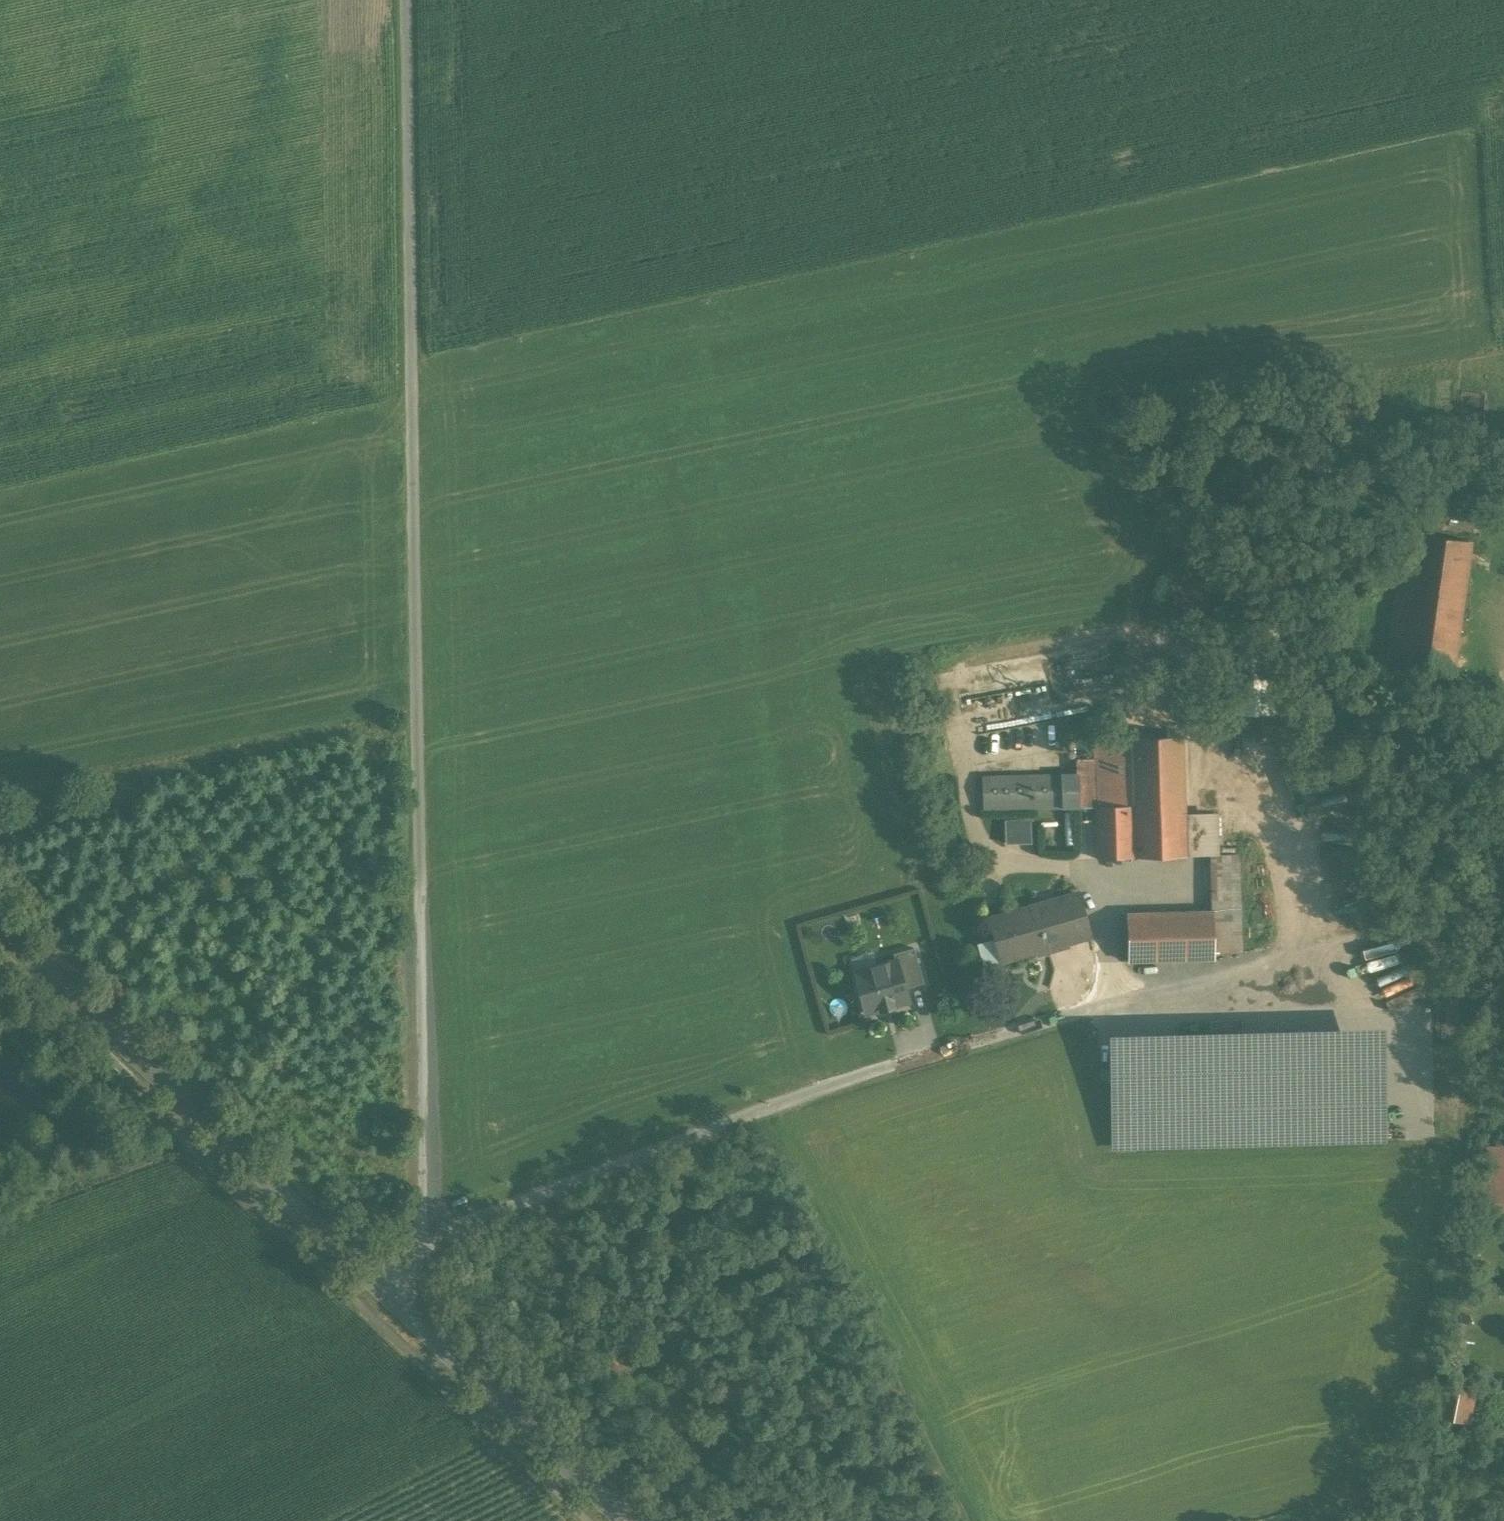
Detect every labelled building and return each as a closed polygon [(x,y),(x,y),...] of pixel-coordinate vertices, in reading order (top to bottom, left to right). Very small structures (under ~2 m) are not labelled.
[(1470,540),(1403,529),(1385,662),(1451,672),(1470,540)] [(1277,621),(1231,623),(1235,713),(1277,714),(1277,621)] [(1182,735),(1095,738),(1098,857),(1184,855),(1182,735)] [(982,810),(1079,807),(1078,772),(981,775),(982,810)] [(1069,809),(1068,841),(1077,841),(1077,809),(1069,809)] [(1010,841),(1036,840),(1035,816),(1009,817),(1010,841)] [(1210,911),(1129,912),(1129,960),(1212,959),(1212,950),(1238,950),(1237,854),(1209,854),(1210,911)] [(1078,893),(989,919),(1000,960),(1046,947),(1046,950),(1069,943),(1068,941),(1090,935),(1078,893)] [(1385,961),(1416,954),(1414,944),(1402,947),(1400,937),(1381,941),(1385,961)] [(854,972),(866,1013),(907,1002),(896,961),(854,972)] [(1383,1027),(1108,1035),(1111,1150),(1386,1142),(1383,1027)] [(1479,1383),(1448,1376),(1438,1417),(1470,1424),(1479,1383)]
